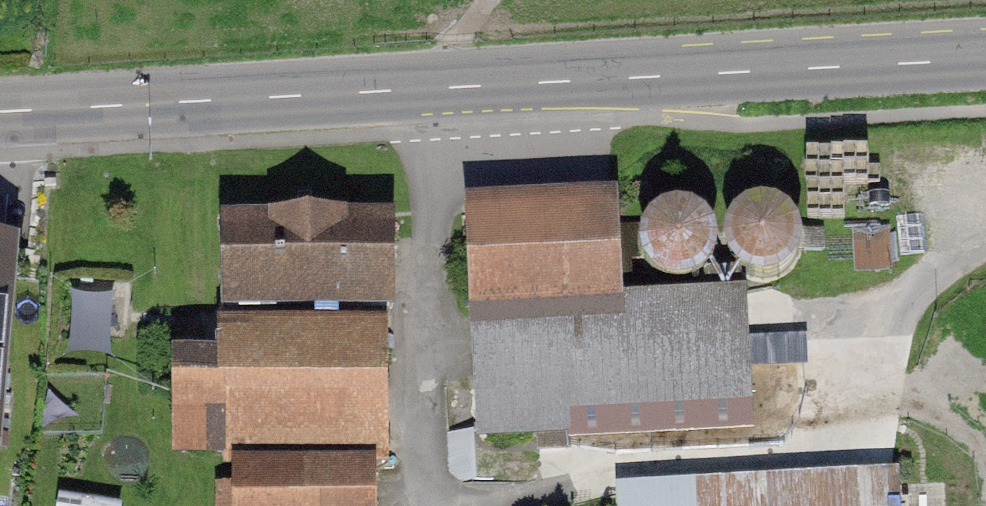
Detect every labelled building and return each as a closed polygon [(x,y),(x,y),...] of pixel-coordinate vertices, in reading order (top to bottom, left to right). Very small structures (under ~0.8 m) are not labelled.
[(775,206),(761,204),(748,207),(737,214),(729,224),(724,241),(726,254),(737,270),(748,277),(763,280),(776,277),(785,272),(794,262),(800,250),(800,237),(795,222),(786,212),(775,206)] [(668,209),(656,215),(647,224),(641,237),(640,251),(645,266),(659,279),(677,285),(690,283),(698,280),(708,271),(713,265),(717,252),(717,240),(713,227),(706,218),(694,210),(681,207),(668,209)] [(611,208),(471,215),(476,308),(615,301),(611,208)] [(387,218),(209,217),(208,308),(387,309),(387,218)] [(10,274),(0,273),(0,389),(10,274)] [(615,301),(476,308),(482,439),(487,439),(487,435),(538,433),(538,449),(567,448),(565,399),(732,392),(733,401),(745,401),(745,402),(747,402),(742,292),(740,292),(740,295),(615,301)] [(76,309),(76,344),(133,344),(133,309),(76,309)] [(382,454),(385,324),(204,321),(203,366),(160,365),(158,450),(382,454)] [(376,468),(220,468),(220,505),(376,505),(376,468)] [(618,493),(619,505),(897,505),(896,479),(618,493)]
